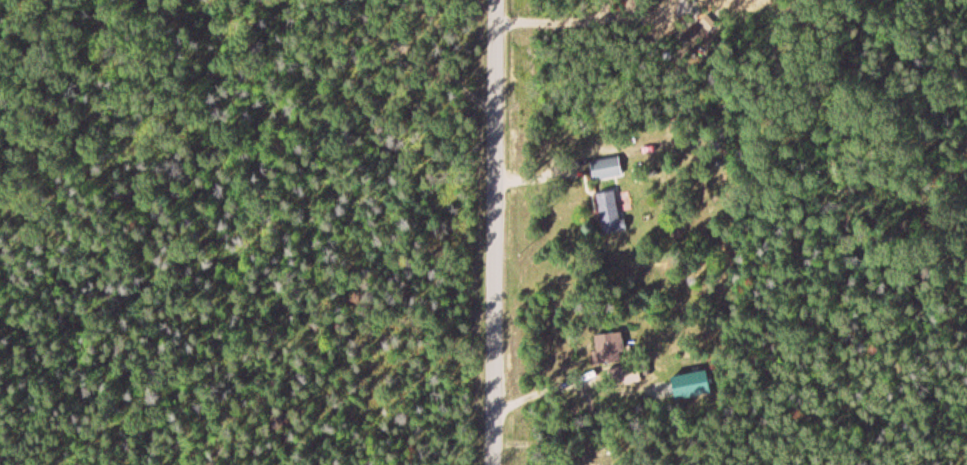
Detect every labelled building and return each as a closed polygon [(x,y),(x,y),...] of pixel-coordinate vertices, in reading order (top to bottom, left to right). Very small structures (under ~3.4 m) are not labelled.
[(590,162),(591,181),(619,179),(617,160),(590,162)] [(602,235),(622,232),(616,192),(596,195),(602,235)] [(594,335),(596,361),(622,359),(621,333),(594,335)] [(611,387),(641,381),(637,365),(608,371),(611,387)]
